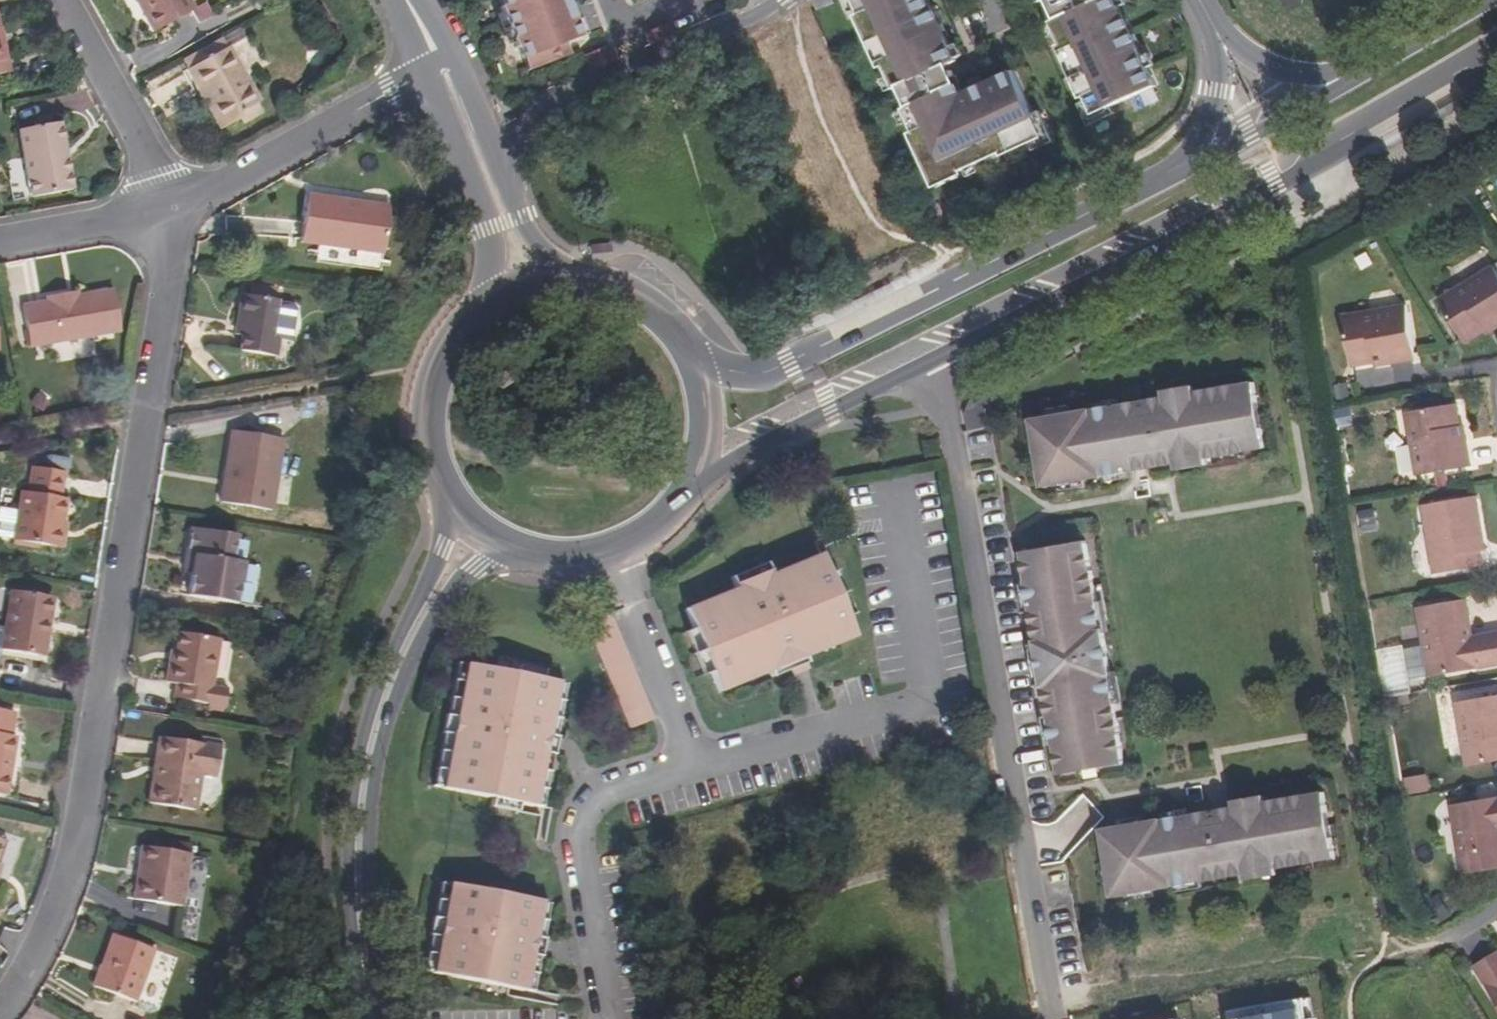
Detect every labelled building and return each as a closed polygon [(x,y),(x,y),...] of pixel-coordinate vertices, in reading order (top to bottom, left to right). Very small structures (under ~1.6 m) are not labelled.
[(142,0),(136,0),(144,14),(148,11),(142,0)] [(187,0),(142,0),(148,11),(144,14),(153,31),(193,10),(188,0),(187,0)] [(563,0),(498,0),(501,7),(498,8),(514,49),(516,48),(521,60),(561,44),(578,38),(563,0)] [(574,0),(563,0),(578,38),(587,34),(574,0)] [(864,13),(860,15),(888,63),(892,61),(904,82),(909,79),(920,99),(915,102),(928,123),(924,126),(953,175),(985,157),(983,153),(1018,133),(1020,136),(1058,114),(1023,54),(975,81),(959,53),(966,50),(953,28),(955,27),(940,0),(856,0),(864,13)] [(1069,12),(1063,16),(1076,38),(1072,40),(1101,89),(1105,87),(1114,104),(1173,70),(1152,34),(1154,32),(1136,1),(1134,3),(1132,0),(1062,0),(1069,12)] [(671,21),(646,32),(651,44),(676,33),(671,21)] [(525,72),(565,56),(561,44),(521,60),(525,72)] [(585,55),(591,70),(616,59),(610,44),(585,55)] [(244,79),(226,48),(188,69),(205,100),(221,129),(241,119),(239,114),(257,103),(244,79)] [(60,123),(19,130),(30,197),(72,189),(60,123)] [(367,208),(368,203),(308,195),(307,200),(367,208)] [(367,208),(307,200),(301,242),(382,253),(389,206),(368,203),(367,208)] [(1464,338),(1483,327),(1496,319),(1496,320),(1496,270),(1491,261),(1437,294),(1464,338)] [(79,296),(69,298),(68,293),(47,297),(48,301),(22,306),(29,347),(120,331),(113,290),(79,296)] [(277,300),(242,295),(236,324),(244,326),(243,337),(241,352),(275,357),(277,340),(271,339),(277,300)] [(1343,318),(1352,368),(1373,364),(1390,361),(1391,365),(1417,360),(1407,307),(1343,318)] [(1496,319),(1483,327),(1485,330),(1496,323),(1496,320),(1496,319)] [(244,326),(236,324),(235,335),(243,337),(244,326)] [(515,366),(513,368),(513,369),(512,371),(512,375),(514,377),(517,378),(522,376),(523,373),(523,370),(521,368),(519,366),(515,366)] [(501,373),(491,379),(497,391),(507,384),(501,373)] [(1140,473),(1147,472),(1177,466),(1179,478),(1210,473),(1208,461),(1267,451),(1263,430),(1258,403),(1255,384),(1195,395),(1195,387),(1164,392),(1165,401),(1090,414),(1090,412),(1030,423),(1034,445),(1039,470),(1043,493),(1103,483),(1102,480),(1140,473)] [(1465,441),(1462,425),(1458,404),(1406,413),(1418,476),(1474,466),(1469,440),(1465,441)] [(282,439),(233,431),(220,503),(271,511),(282,439)] [(14,539),(14,540),(40,545),(62,548),(64,536),(61,536),(67,499),(60,498),(64,472),(33,467),(28,492),(22,491),(19,512),(14,539)] [(1478,526),(1483,525),(1478,497),(1424,507),(1437,575),(1485,566),(1482,549),(1478,526)] [(14,539),(19,512),(0,509),(0,510),(0,536),(14,539)] [(1360,510),(1362,532),(1377,531),(1375,509),(1360,510)] [(1483,525),(1478,526),(1482,549),(1487,549),(1483,525)] [(191,576),(188,596),(237,605),(244,565),(233,563),(237,537),(197,530),(191,536),(188,551),(195,558),(191,576)] [(39,549),(40,545),(14,540),(13,544),(39,549)] [(1057,753),(1062,781),(1083,778),(1081,768),(1104,764),(1106,773),(1125,770),(1119,739),(1121,739),(1110,682),(1113,681),(1105,636),(1103,636),(1092,577),(1090,577),(1084,547),(1065,551),(1067,561),(1044,565),(1042,555),(1022,559),(1027,588),(1025,589),(1035,648),(1033,649),(1041,695),(1044,695),(1054,753),(1057,753)] [(195,558),(188,551),(184,574),(191,576),(195,558)] [(1065,551),(1042,555),(1044,565),(1067,561),(1065,551)] [(766,666),(769,673),(805,658),(802,651),(833,639),(836,646),(855,638),(848,619),(830,574),(822,554),(802,562),(805,571),(775,583),(771,574),(735,588),(739,597),(709,609),(706,600),(685,608),(693,630),(711,673),(719,693),(739,684),(736,677),(766,666)] [(775,583),(805,571),(802,562),(771,574),(775,583)] [(731,578),(735,588),(771,574),(767,564),(731,578)] [(837,571),(830,574),(848,619),(855,616),(837,571)] [(709,609),(739,597),(735,588),(706,600),(709,609)] [(46,629),(51,597),(11,591),(7,611),(1,650),(43,656),(48,629),(46,629)] [(1496,668),(1496,634),(1474,638),(1468,602),(1419,611),(1431,681),(1496,668)] [(587,626),(630,731),(654,721),(611,616),(587,626)] [(702,676),(711,673),(693,630),(685,633),(702,676)] [(175,661),(170,660),(166,682),(176,684),(174,699),(225,707),(227,691),(211,688),(219,640),(179,633),(176,652),(175,661)] [(833,639),(802,651),(805,658),(836,646),(833,639)] [(1431,681),(1426,651),(1407,654),(1412,684),(1431,681)] [(810,670),(805,658),(769,673),(772,680),(792,671),(794,677),(810,670)] [(534,807),(545,755),(548,736),(559,684),(559,683),(544,680),(516,674),(467,664),(467,666),(456,717),(452,736),(441,789),(491,799),(519,805),(534,808),(534,807)] [(447,715),(456,717),(467,666),(458,664),(447,715)] [(518,666),(516,674),(544,680),(545,671),(518,666)] [(766,666),(736,677),(739,684),(769,673),(766,666)] [(567,686),(559,684),(548,736),(557,738),(567,686)] [(1460,706),(1471,770),(1496,766),(1496,700),(1460,706)] [(7,759),(12,759),(15,737),(10,736),(14,712),(0,710),(0,796),(5,796),(9,775),(4,774),(7,759)] [(443,735),(452,736),(456,717),(447,715),(441,734),(443,735)] [(433,786),(441,789),(452,736),(443,735),(433,786)] [(557,738),(548,736),(545,755),(553,757),(556,757),(560,738),(557,738)] [(159,768),(153,804),(195,811),(201,775),(215,778),(220,747),(158,737),(154,767),(159,768)] [(534,807),(542,808),(553,757),(545,755),(534,807)] [(1104,764),(1081,768),(1083,778),(1106,773),(1104,764)] [(159,768),(154,767),(148,804),(153,804),(159,768)] [(1336,841),(1331,816),(1328,796),(1269,807),(1266,799),(1234,804),(1235,813),(1225,815),(1165,826),(1165,823),(1105,834),(1109,856),(1114,881),(1117,903),(1177,893),(1177,890),(1251,877),(1252,891),(1282,886),(1280,871),(1340,861),(1336,841)] [(517,814),(519,805),(491,799),(489,808),(517,814)] [(1496,873),(1496,801),(1455,809),(1467,878),(1496,873)] [(144,865),(139,900),(181,906),(189,854),(143,847),(140,864),(144,865)] [(144,865),(140,864),(134,899),(139,900),(144,865)] [(524,991),(531,957),(535,937),(541,903),(542,902),(451,883),(450,886),(443,919),(439,939),(432,972),(432,974),(523,992),(524,991)] [(434,917),(443,919),(450,886),(441,884),(434,917)] [(550,905),(541,903),(535,937),(543,939),(550,905)] [(430,937),(439,939),(443,919),(434,917),(432,916),(428,936),(430,937)] [(153,950),(113,935),(93,987),(134,1001),(153,950)] [(423,971),(432,972),(439,939),(430,937),(423,971)] [(543,939),(535,937),(531,957),(539,959),(541,959),(546,939),(543,939)] [(1496,999),(1496,953),(1476,965),(1496,999)] [(524,991),(532,993),(539,959),(531,957),(524,991)] [(1306,995),(1223,1011),(1225,1018),(1310,1018),(1306,995)]
